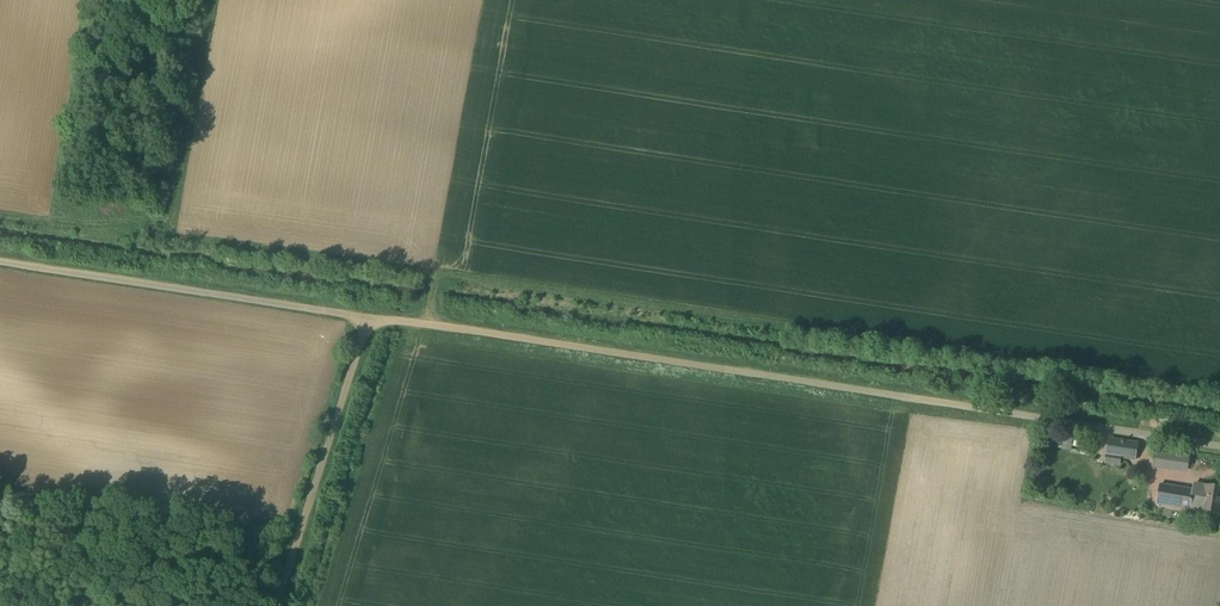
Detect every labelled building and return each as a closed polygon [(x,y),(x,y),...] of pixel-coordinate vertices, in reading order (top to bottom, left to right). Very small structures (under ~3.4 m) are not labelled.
[(1138,444),(1111,440),(1109,455),(1136,459),(1138,444)] [(1191,452),(1159,448),(1156,463),(1188,468),(1191,452)] [(1201,488),(1196,488),(1196,484),(1195,484),(1194,490),(1195,491),(1192,509),(1191,509),(1191,510),(1201,511),(1206,486),(1201,485),(1201,488)] [(1194,490),(1161,485),(1158,504),(1191,509),(1192,509),(1195,491),(1194,490)] [(1206,485),(1206,486),(1201,511),(1219,515),(1219,488),(1206,485)]
